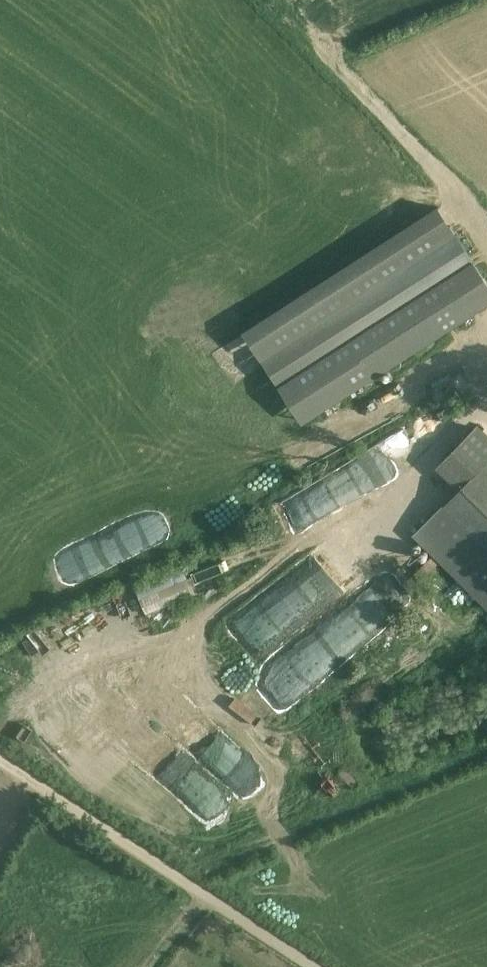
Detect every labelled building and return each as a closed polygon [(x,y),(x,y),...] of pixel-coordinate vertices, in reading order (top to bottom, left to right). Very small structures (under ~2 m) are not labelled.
[(245,331),(302,420),(486,302),(486,282),(438,206),(245,331)] [(442,460),(466,482),(481,466),(486,460),(486,439),(474,427),(442,460)] [(406,429),(340,457),(352,487),(419,459),(406,429)] [(481,466),(466,482),(444,504),(486,547),(486,472),(481,466)] [(444,504),(414,534),(486,606),(486,547),(444,504)] [(259,649),(396,539),(377,515),(239,624),(259,649)] [(247,540),(135,586),(147,615),(259,569),(247,540)] [(361,601),(270,679),(286,698),(377,620),(361,601)]
